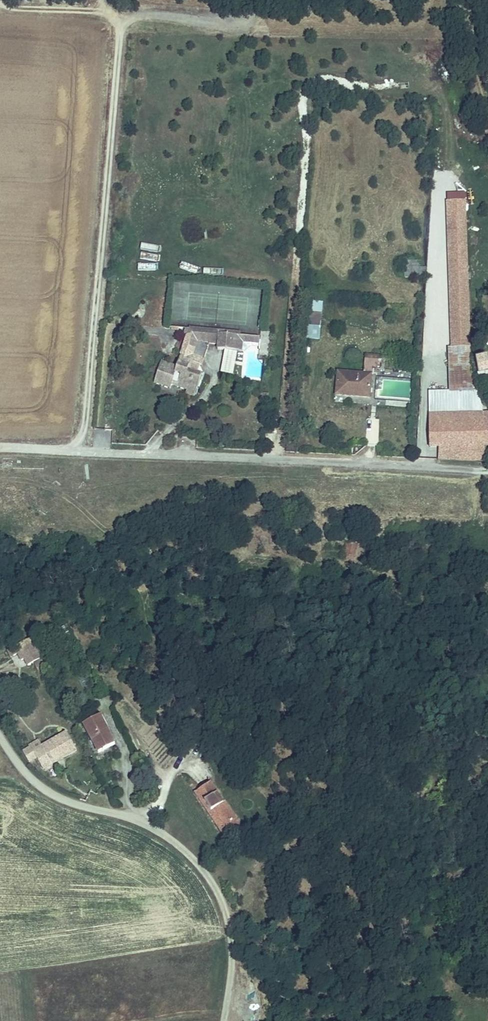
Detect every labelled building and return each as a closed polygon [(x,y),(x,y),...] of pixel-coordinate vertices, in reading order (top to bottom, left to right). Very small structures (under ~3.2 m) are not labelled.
[(453,220),(452,332),(452,349),(471,350),(471,290),(472,220),(453,220)] [(311,301),(311,314),(320,314),(321,301),(311,301)] [(307,338),(319,339),(320,324),(308,324),(307,338)] [(172,391),(173,388),(174,382),(182,384),(180,389),(191,393),(193,388),(201,390),(205,375),(189,371),(191,362),(198,364),(200,356),(183,351),(178,368),(161,363),(154,386),(172,391)] [(378,355),(365,354),(364,368),(337,366),(335,390),(369,392),(371,363),(378,363),(378,355)] [(478,361),(480,374),(487,374),(487,361),(478,361)] [(487,440),(487,412),(429,410),(427,442),(481,445),(487,445),(487,440)] [(355,557),(357,542),(345,541),(344,556),(355,557)] [(27,665),(40,656),(34,647),(20,656),(27,665)] [(97,714),(81,723),(98,750),(114,742),(97,714)] [(63,734),(30,752),(39,769),(72,750),(63,734)] [(221,833),(237,821),(225,803),(224,804),(218,795),(219,795),(211,784),(195,795),(221,833)] [(241,828),(237,821),(221,833),(225,839),(241,828)]
